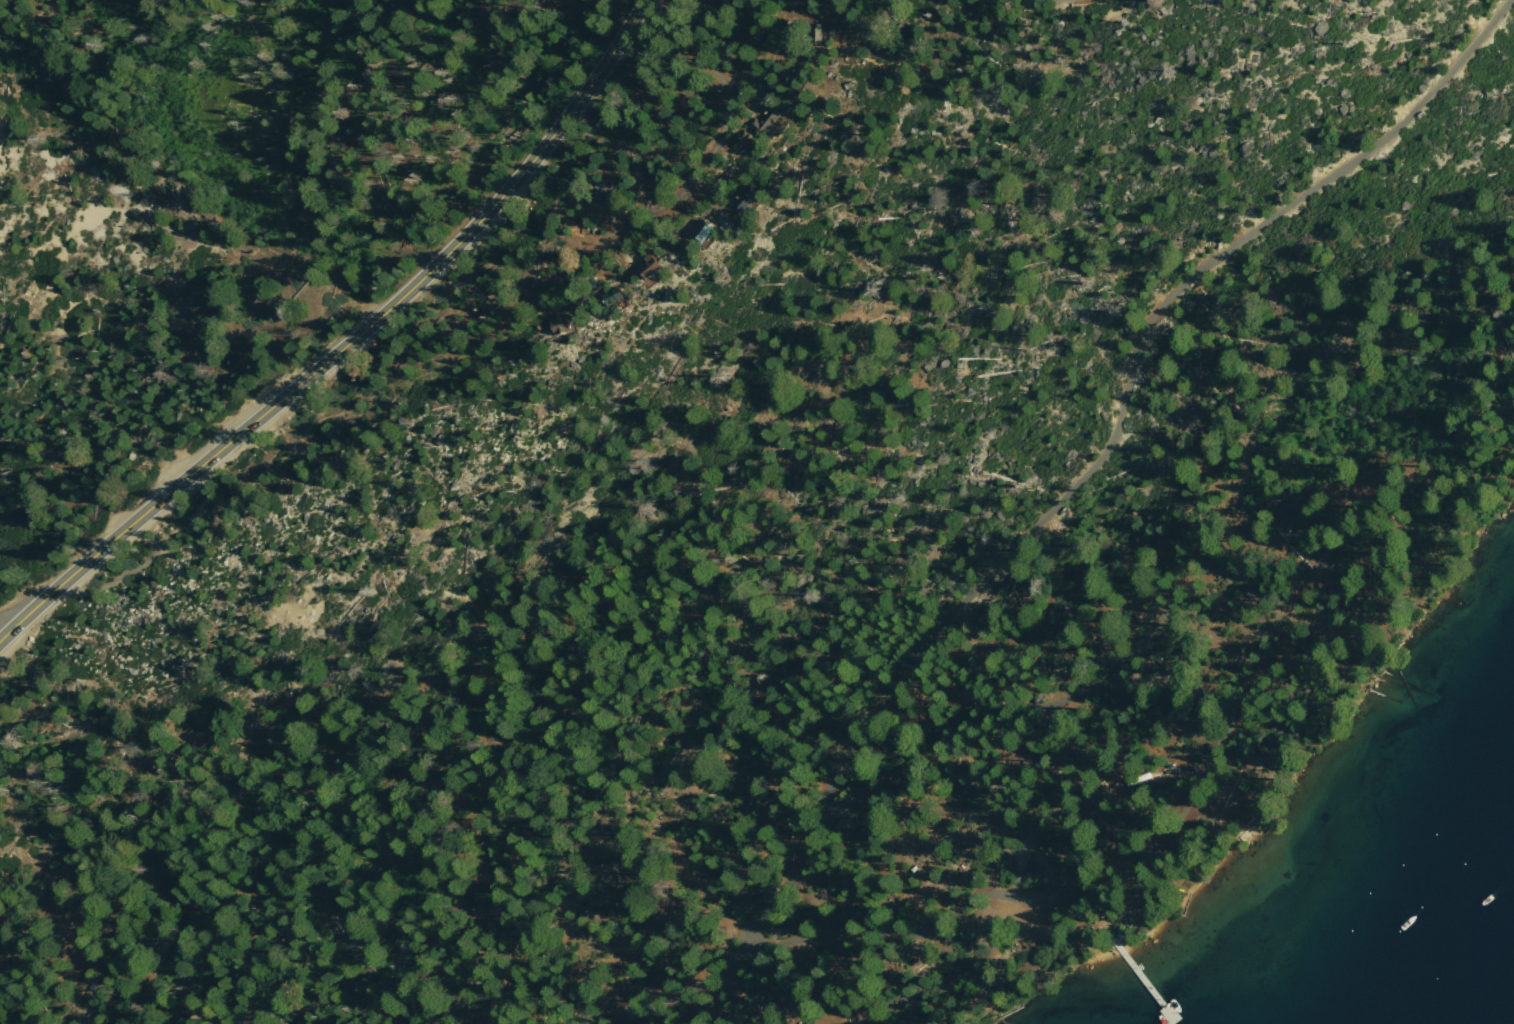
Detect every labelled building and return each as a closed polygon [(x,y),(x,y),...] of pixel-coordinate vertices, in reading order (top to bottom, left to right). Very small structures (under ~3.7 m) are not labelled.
[(782,111),(769,106),(763,122),(753,117),(746,133),(770,142),(782,111)] [(734,204),(744,213),(757,197),(747,188),(734,204)] [(705,243),(715,227),(702,220),(693,235),(705,243)] [(637,270),(651,286),(667,272),(650,253),(644,259),(647,262),(637,270)] [(626,300),(622,288),(603,294),(608,307),(626,300)]
